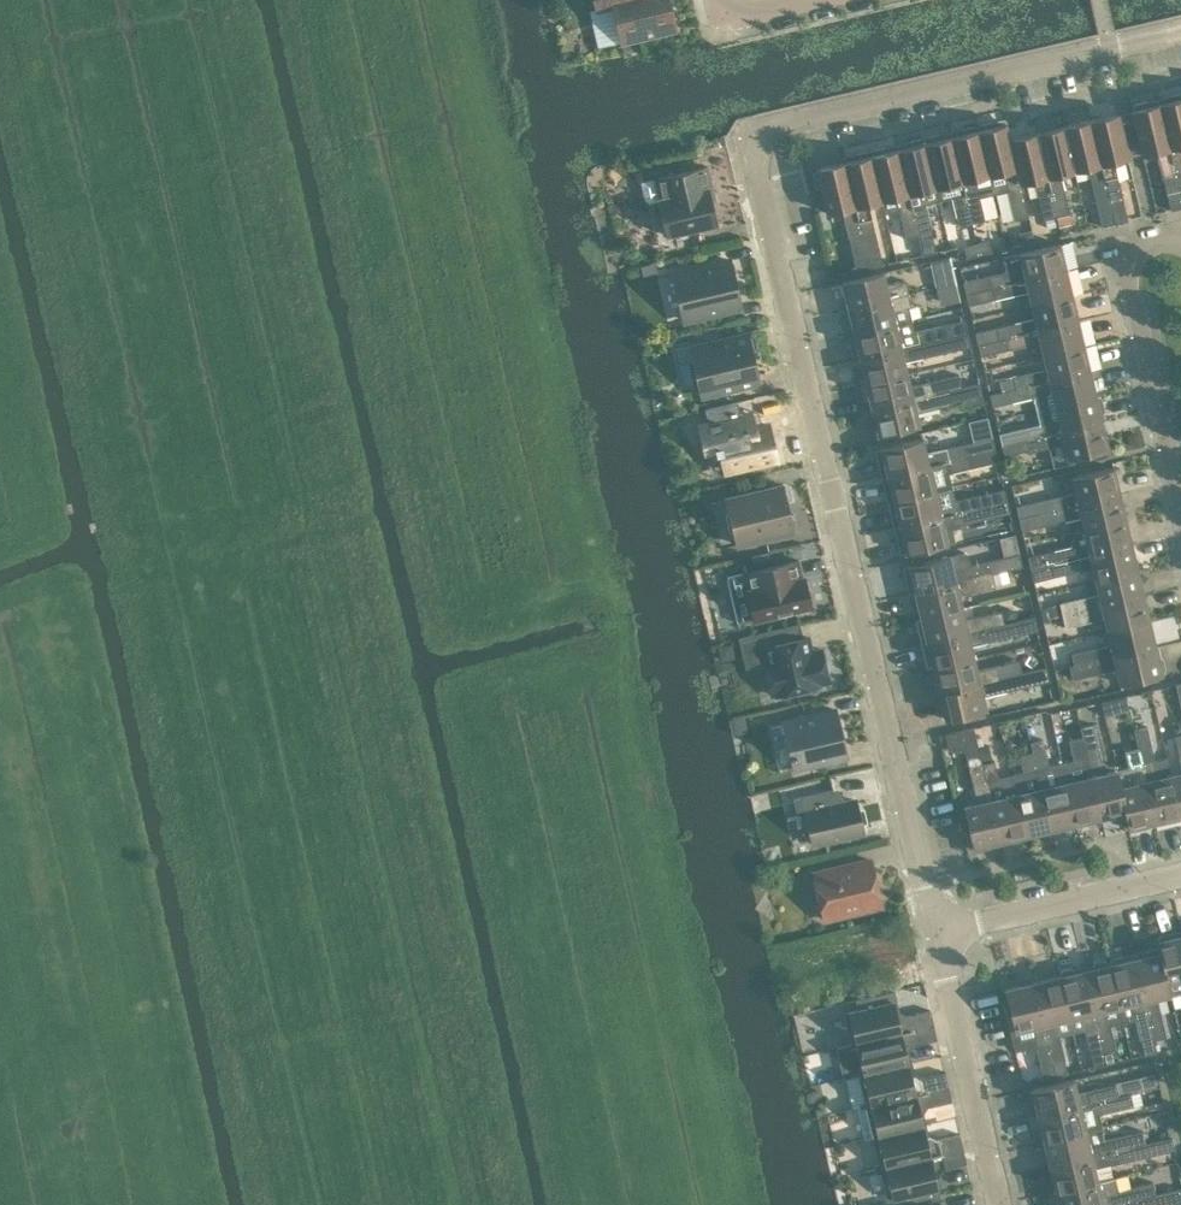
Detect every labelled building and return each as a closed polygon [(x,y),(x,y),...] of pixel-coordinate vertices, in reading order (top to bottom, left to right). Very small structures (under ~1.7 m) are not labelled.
[(598,5),(614,2),(623,38),(677,25),(671,0),(596,0),(598,5)] [(1161,100),(1180,185),(1180,91),(1172,94),(1173,97),(1161,100)] [(1133,106),(1143,151),(1158,147),(1162,163),(1172,206),(1180,204),(1180,185),(1161,100),(1150,102),(1149,99),(1135,102),(1136,106),(1133,106)] [(1119,110),(1092,116),(1114,210),(1116,220),(1129,217),(1127,207),(1119,173),(1120,173),(1116,157),(1130,154),(1119,110)] [(1092,116),(1065,123),(1075,167),(1089,164),(1092,179),(1103,223),(1116,220),(1114,210),(1092,116)] [(1009,120),(980,127),(990,171),(995,189),(1009,186),(1016,217),(1030,214),(1022,179),(1021,180),(1011,135),(1012,135),(1009,120)] [(1065,123),(1038,129),(1058,213),(1072,210),(1066,186),(1063,170),(1075,167),(1065,123)] [(980,127),(953,133),(973,220),(987,217),(981,193),(995,189),(990,171),(980,127)] [(1012,135),(1011,135),(1021,180),(1022,179),(1035,176),(1039,192),(1045,216),(1047,216),(1058,213),(1038,129),(1012,135)] [(953,133),(926,139),(937,184),(940,196),(953,193),(960,223),(973,220),(953,133)] [(926,139),(899,146),(920,232),(919,232),(920,235),(934,231),(926,199),(940,196),(937,184),(926,139)] [(899,146),(873,152),(883,196),(897,193),(900,209),(901,209),(907,235),(919,232),(920,232),(899,146)] [(873,152),(846,158),(868,252),(868,253),(871,264),(885,261),(874,215),(871,199),(883,196),(873,152)] [(816,168),(814,171),(817,183),(820,184),(822,184),(828,209),(843,206),(855,255),(858,267),(871,264),(868,253),(868,252),(846,158),(818,165),(818,167),(816,168)] [(706,165),(643,181),(647,196),(651,199),(663,196),(668,195),(675,227),(715,218),(711,200),(714,199),(706,165)] [(1058,213),(1047,216),(1049,225),(1060,222),(1058,213)] [(1025,229),(1023,233),(1024,241),(1036,238),(1033,227),(1025,229)] [(987,237),(978,239),(981,252),(994,249),(992,240),(987,237)] [(969,242),(966,246),(968,255),(981,252),(978,239),(969,242)] [(990,272),(965,278),(968,290),(993,284),(1068,266),(1062,240),(1013,252),(1004,254),(1007,267),(1006,268),(990,272)] [(952,253),(931,258),(934,269),(954,264),(952,253)] [(656,259),(643,263),(645,272),(658,269),(656,259)] [(729,261),(677,275),(685,313),(738,299),(729,261)] [(993,284),(968,290),(971,302),(1029,288),(1033,302),(1074,292),(1068,266),(993,284)] [(885,269),(843,278),(850,305),(910,290),(906,277),(888,282),(885,269)] [(958,278),(937,283),(942,302),(962,297),(958,278)] [(910,290),(850,305),(856,330),(897,320),(913,316),(910,304),(913,304),(910,290)] [(1036,316),(977,330),(980,342),(1005,336),(1005,335),(1080,317),(1074,292),(1033,302),(1036,316)] [(897,320),(856,330),(862,355),(903,345),(970,330),(966,316),(916,328),(913,316),(897,320)] [(1005,336),(980,342),(983,353),(1042,339),(1045,352),(1086,342),(1080,317),(1005,335),(1005,336)] [(717,325),(702,328),(705,339),(720,335),(717,325)] [(903,345),(862,355),(867,380),(909,371),(906,358),(973,343),(970,330),(903,345)] [(697,359),(680,362),(685,382),(702,379),(703,386),(755,373),(747,338),(695,350),(697,359)] [(1048,366),(1000,377),(1003,389),(1092,368),(1086,342),(1045,352),(1048,366)] [(1003,389),(992,391),(994,403),(1036,393),(1039,407),(1098,393),(1092,368),(1003,389)] [(909,371),(867,380),(873,406),(933,392),(933,391),(951,387),(963,384),(960,372),(948,375),(912,383),(909,371)] [(933,392),(873,406),(880,432),(921,422),(918,409),(963,398),(965,404),(976,401),(986,399),(981,380),(963,384),(951,387),(933,391),(933,392)] [(1042,420),(1001,430),(1003,442),(1027,436),(1104,418),(1102,410),(1105,409),(1106,407),(1103,394),(1101,393),(1098,394),(1098,393),(1039,407),(1042,420)] [(710,420),(701,422),(707,446),(721,442),(726,466),(778,453),(770,423),(770,421),(756,424),(753,410),(743,412),(740,397),(707,405),(710,420)] [(989,413),(970,418),(975,439),(994,434),(989,413)] [(1027,436),(1003,442),(1006,452),(1030,447),(1030,449),(1049,444),(1050,445),(1055,465),(1070,461),(1069,455),(1110,446),(1104,418),(1027,436)] [(880,446),(879,449),(881,460),(884,462),(887,462),(889,472),(997,447),(994,434),(975,439),(927,450),(924,435),(882,444),(883,446),(880,446)] [(887,477),(886,480),(888,491),(891,493),(894,492),(895,497),(936,488),(954,484),(950,470),(1000,458),(997,447),(889,472),(890,476),(887,477)] [(1061,493),(1018,503),(1020,515),(1035,512),(1035,511),(1040,510),(1040,511),(1121,491),(1115,464),(1073,474),(1077,489),(1061,493)] [(784,482),(727,495),(739,542),(795,528),(784,482)] [(893,501),(891,504),(894,515),(897,517),(899,517),(901,522),(1009,497),(1006,485),(957,497),(954,484),(936,488),(895,497),(896,501),(893,501)] [(1035,512),(1020,515),(1023,527),(1067,517),(1083,513),(1086,526),(1127,517),(1121,491),(1040,511),(1040,510),(1035,511),(1035,512)] [(901,533),(899,536),(902,548),(905,549),(907,549),(907,550),(949,540),(957,538),(954,526),(962,524),(961,521),(1012,509),(1009,497),(901,522),(903,533),(901,533)] [(1073,543),(1029,553),(1032,566),(1133,542),(1127,517),(1086,526),(1078,528),(1073,543)] [(1133,542),(1032,566),(1035,578),(1079,568),(1078,567),(1095,563),(1098,577),(1139,567),(1133,542)] [(770,549),(752,553),(754,562),(772,558),(770,549)] [(968,549),(905,563),(909,578),(913,581),(915,580),(917,589),(994,570),(1008,567),(1024,563),(1021,550),(972,561),(970,550),(968,549)] [(745,571),(728,576),(739,620),(756,616),(757,617),(812,603),(805,573),(804,573),(800,557),(745,570),(745,571)] [(1008,567),(994,570),(997,582),(1011,578),(1008,567)] [(1085,594),(1061,599),(1064,612),(1145,592),(1139,567),(1098,577),(1101,590),(1085,594)] [(994,570),(917,589),(922,614),(963,604),(961,592),(997,583),(997,582),(994,570)] [(1145,592),(1064,612),(1067,624),(1090,619),(1090,618),(1106,614),(1110,628),(1151,618),(1145,592)] [(1061,599),(1042,604),(1045,616),(1064,612),(1061,599)] [(923,615),(918,617),(921,631),(926,631),(928,639),(1006,621),(1002,606),(966,615),(963,604),(922,614),(923,615)] [(1010,604),(1002,606),(1006,621),(1016,618),(1020,617),(1017,607),(1010,604)] [(1020,617),(1016,618),(1019,631),(1039,627),(1036,614),(1020,617)] [(930,648),(926,650),(929,664),(934,664),(975,655),(973,642),(1019,631),(1016,618),(1006,621),(928,639),(930,648)] [(1097,645),(1073,650),(1075,662),(1076,662),(1157,643),(1151,618),(1110,628),(1113,641),(1097,645)] [(802,620),(740,635),(747,664),(760,660),(774,657),(781,686),(826,676),(820,648),(814,650),(810,633),(805,634),(802,620)] [(734,640),(719,643),(722,657),(736,654),(734,640)] [(1075,662),(1071,663),(1074,676),(1102,669),(1118,665),(1122,681),(1163,671),(1163,669),(1165,668),(1167,665),(1165,655),(1162,653),(1159,654),(1157,643),(1076,662),(1075,662)] [(975,655),(934,664),(940,690),(1000,676),(1000,675),(1017,671),(1023,669),(1020,658),(979,667),(975,655)] [(1048,664),(1027,669),(1030,682),(1051,677),(1048,664)] [(1023,669),(1017,671),(1020,684),(1030,682),(1027,669),(1023,670),(1023,669)] [(1000,676),(940,690),(946,716),(987,706),(985,693),(1020,684),(1017,671),(1000,675),(1000,676)] [(1113,697),(1102,699),(1106,713),(1117,711),(1131,707),(1128,693),(1113,697)] [(836,710),(786,722),(796,762),(845,750),(836,710)] [(746,713),(730,716),(734,731),(749,729),(746,713)] [(1094,721),(1081,724),(1084,738),(1087,750),(1088,754),(1102,814),(1126,808),(1127,808),(1122,783),(1123,783),(1119,766),(1119,767),(1118,762),(1113,763),(1103,756),(1094,721)] [(1135,725),(1139,744),(1157,818),(1180,813),(1180,808),(1172,771),(1168,754),(1156,757),(1148,722),(1135,725)] [(975,724),(947,731),(950,745),(960,743),(966,747),(978,800),(965,803),(970,824),(963,825),(969,850),(991,845),(992,839),(1000,837),(987,778),(988,778),(983,760),(975,724)] [(1023,736),(1019,743),(1021,752),(1034,749),(1030,735),(1023,736)] [(1044,735),(1032,738),(1034,749),(1037,766),(1051,763),(1047,746),(1044,735)] [(990,741),(981,743),(984,758),(994,756),(990,741)] [(1130,764),(1119,766),(1123,783),(1122,783),(1127,808),(1126,808),(1130,825),(1157,818),(1139,744),(1126,747),(1130,764)] [(1025,769),(1013,772),(1026,832),(1051,826),(1037,766),(1034,749),(1021,752),(1025,769)] [(1080,776),(1067,779),(1077,820),(1102,814),(1088,754),(1075,757),(1080,776)] [(996,757),(983,760),(988,778),(987,778),(1000,837),(1026,832),(1013,772),(1000,775),(996,757)] [(1051,763),(1037,766),(1051,826),(1077,820),(1067,779),(1055,781),(1051,763)] [(1172,771),(1180,808),(1180,769),(1172,771)] [(824,788),(795,795),(796,796),(799,811),(807,809),(814,840),(865,828),(858,797),(828,804),(824,788)] [(872,856),(813,870),(824,916),(883,902),(872,856)] [(1158,938),(1160,944),(1161,949),(1162,949),(1169,979),(1172,990),(1180,988),(1180,932),(1173,934),(1173,931),(1170,929),(1160,932),(1158,934),(1159,937),(1158,938)] [(1144,953),(1136,955),(1155,1036),(1168,1033),(1162,1009),(1162,1010),(1158,994),(1172,990),(1169,979),(1162,949),(1161,949),(1160,944),(1144,948),(1143,950),(1144,953)] [(1112,961),(1111,961),(1121,1002),(1125,1019),(1138,1016),(1143,1039),(1146,1052),(1159,1049),(1155,1036),(1136,955),(1127,957),(1126,955),(1123,953),(1113,955),(1112,958),(1112,961)] [(1095,965),(1086,967),(1105,1048),(1117,1045),(1112,1022),(1125,1019),(1121,1002),(1111,961),(1109,961),(1109,959),(1106,957),(1096,960),(1095,962),(1095,965)] [(1062,973),(1060,973),(1074,1029),(1086,1026),(1095,1064),(1108,1061),(1105,1048),(1086,967),(1076,969),(1076,967),(1073,965),(1063,967),(1062,970),(1062,973)] [(1060,973),(1035,979),(1057,1072),(1070,1069),(1061,1032),(1074,1029),(1060,973)] [(1035,979),(1006,986),(1016,1026),(1012,1027),(1016,1044),(1034,1040),(1037,1042),(1045,1075),(1057,1072),(1035,979)] [(893,988),(853,997),(855,1007),(895,997),(893,988)] [(851,1008),(847,1013),(849,1020),(854,1041),(936,1021),(933,1007),(908,1012),(901,1009),(898,1009),(895,997),(855,1007),(851,1008)] [(936,1021),(854,1041),(839,1044),(846,1075),(847,1075),(913,1059),(910,1059),(907,1049),(911,1048),(915,1042),(939,1036),(936,1021)] [(1113,1049),(1106,1051),(1108,1059),(1115,1058),(1113,1049)] [(913,1059),(847,1075),(854,1106),(859,1105),(862,1104),(950,1083),(947,1068),(923,1074),(916,1070),(913,1071),(910,1061),(914,1060),(913,1059)] [(1155,1070),(1144,1072),(1147,1085),(1158,1082),(1155,1070)] [(1075,1076),(1033,1086),(1034,1087),(1040,1112),(1121,1093),(1118,1080),(1094,1086),(1094,1087),(1078,1090),(1075,1076)] [(862,1104),(859,1105),(867,1135),(876,1133),(928,1121),(928,1120),(925,1121),(922,1110),(925,1110),(930,1103),(954,1097),(950,1083),(862,1104)] [(1121,1093),(1040,1112),(1046,1137),(1087,1127),(1102,1124),(1099,1111),(1124,1105),(1135,1102),(1132,1090),(1121,1093)] [(928,1121),(876,1133),(882,1160),(876,1162),(877,1166),(965,1145),(962,1130),(938,1136),(931,1132),(927,1133),(925,1122),(928,1122),(928,1121)] [(1087,1127),(1046,1137),(1052,1162),(1146,1140),(1143,1128),(1105,1137),(1102,1124),(1087,1127)] [(1146,1140),(1052,1162),(1058,1188),(1099,1178),(1095,1164),(1111,1161),(1112,1161),(1175,1146),(1172,1134),(1170,1134),(1146,1140)] [(965,1145),(877,1166),(878,1169),(884,1168),(888,1184),(890,1191),(895,1194),(903,1192),(904,1193),(940,1184),(943,1183),(943,1182),(940,1183),(937,1172),(940,1171),(944,1165),(968,1159),(965,1145)] [(1058,1188),(1062,1204),(1097,1204),(1156,1191),(1153,1179),(1117,1187),(1114,1174),(1099,1178),(1058,1188)] [(940,1184),(904,1193),(905,1200),(941,1191),(940,1184)] [(1180,1198),(1180,1185),(1156,1191),(1097,1204),(1153,1204),(1180,1198)] [(905,1200),(906,1204),(914,1204),(943,1198),(941,1191),(905,1200)]
